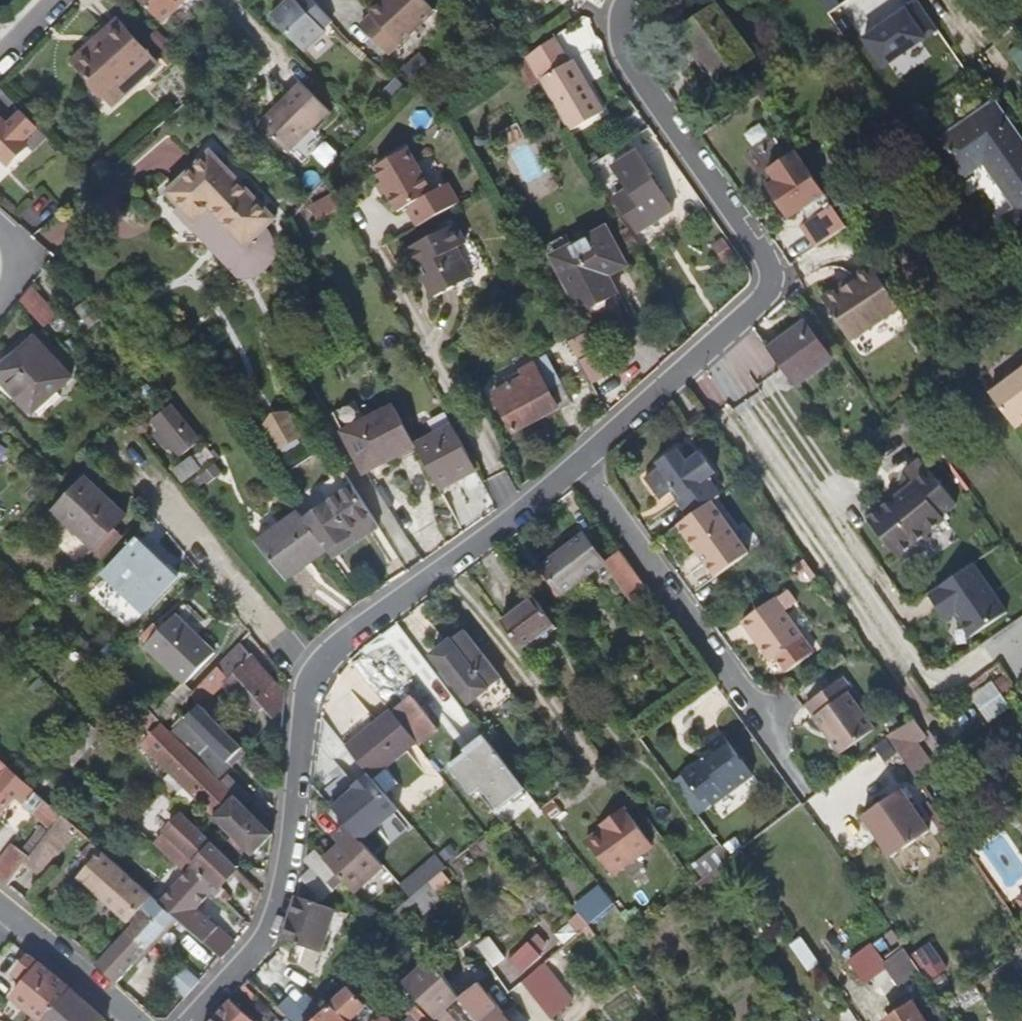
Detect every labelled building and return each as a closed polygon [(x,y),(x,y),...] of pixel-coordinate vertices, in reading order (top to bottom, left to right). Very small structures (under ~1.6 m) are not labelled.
[(187,0),(136,0),(161,26),(187,0)] [(335,23),(314,0),(298,0),(297,1),(296,0),(295,0),(272,19),(287,36),(289,34),(305,53),(326,34),(325,32),(335,23)] [(439,16),(424,0),(391,0),(382,9),(374,16),(376,18),(365,29),(393,59),(439,16)] [(391,0),(384,0),(378,5),(382,9),(391,0)] [(881,68),(937,31),(918,2),(887,22),(889,24),(879,30),(878,28),(862,39),(881,68)] [(751,57),(717,7),(680,32),(690,46),(696,42),(720,78),(751,57)] [(99,50),(124,26),(118,19),(92,43),(99,50)] [(887,22),(878,28),(879,30),(889,24),(887,22)] [(125,77),(134,68),(141,75),(157,59),(124,26),(99,50),(92,43),(74,62),(106,95),(125,77)] [(565,54),(551,29),(531,45),(522,51),(525,55),(565,123),(601,104),(570,52),(565,54)] [(132,84),(141,75),(134,68),(125,77),(132,84)] [(286,156),(328,115),(300,87),(258,128),(286,156)] [(1012,146),(1020,140),(995,102),(967,120),(970,125),(937,147),(944,156),(940,158),(957,183),(971,173),(980,167),(1011,212),(1002,218),(1014,237),(1021,232),(1021,161),(1012,146)] [(37,127),(23,113),(8,128),(0,120),(0,155),(10,165),(27,147),(22,142),(37,127)] [(1020,140),(1012,146),(1021,161),(1021,143),(1020,140)] [(672,209),(649,175),(653,172),(638,149),(613,165),(629,188),(614,198),(637,232),(672,209)] [(209,150),(164,192),(179,209),(190,199),(204,214),(207,211),(242,249),(273,219),(209,150)] [(850,225),(799,150),(771,169),(779,180),(770,186),(791,218),(805,208),(813,220),(805,225),(819,247),(850,225)] [(432,194),(410,151),(378,168),(391,192),(388,193),(398,213),(408,208),(418,227),(461,204),(450,185),(432,194)] [(1011,212),(980,167),(971,173),(1002,218),(1011,212)] [(190,199),(179,209),(193,224),(204,214),(190,199)] [(339,210),(333,199),(317,207),(323,219),(339,210)] [(471,278),(455,250),(463,245),(453,226),(406,253),(416,271),(418,270),(434,299),(471,278)] [(624,266),(605,228),(552,256),(581,312),(613,295),(604,276),(624,266)] [(904,305),(875,262),(857,275),(856,274),(842,282),(844,284),(825,296),(854,339),(904,305)] [(830,361),(803,324),(767,350),(795,387),(830,361)] [(599,352),(590,332),(568,343),(578,362),(599,352)] [(34,338),(0,369),(0,381),(30,414),(70,378),(34,338)] [(616,372),(604,349),(599,352),(578,362),(590,385),(616,372)] [(572,403),(553,368),(540,375),(533,363),(521,369),(525,377),(493,395),(514,433),(558,409),(559,410),(572,403)] [(993,396),(1019,431),(1021,429),(1021,375),(993,396)] [(416,446),(394,406),(344,433),(364,472),(366,472),(416,446)] [(290,408),(265,418),(278,452),(304,442),(290,408)] [(189,443),(164,412),(152,421),(177,453),(189,443)] [(693,429),(707,420),(702,413),(689,422),(693,429)] [(477,472),(455,430),(418,450),(443,496),(458,488),(456,483),(477,472)] [(712,472),(699,452),(685,462),(675,447),(653,462),(656,466),(642,475),(659,498),(669,491),(672,489),(677,496),(674,498),(687,517),(709,501),(718,494),(706,476),(712,472)] [(886,548),(934,512),(931,508),(947,496),(915,452),(899,464),(907,475),(858,509),(886,548)] [(92,550),(123,517),(85,481),(54,514),(92,550)] [(373,516),(353,484),(304,519),(325,550),(327,552),(373,516)] [(677,496),(672,489),(669,491),(674,498),(677,496)] [(745,552),(709,501),(687,517),(676,524),(713,575),(745,552)] [(304,519),(298,512),(254,543),(284,579),(325,550),(304,519)] [(332,560),(379,525),(373,516),(327,552),(332,560)] [(561,595),(603,563),(582,535),(540,567),(561,595)] [(145,613),(177,578),(137,540),(104,575),(145,613)] [(651,593),(619,550),(603,563),(634,606),(651,593)] [(813,575),(802,558),(797,561),(808,578),(813,575)] [(973,564),(928,595),(946,621),(955,615),(957,613),(962,620),(959,622),(970,638),(1006,613),(973,564)] [(802,640),(789,622),(807,610),(792,590),(775,602),(773,599),(740,622),(769,663),(802,640)] [(556,628),(536,602),(504,625),(524,653),(556,628)] [(214,654),(175,615),(145,646),(185,684),(214,654)] [(285,697),(240,643),(217,668),(227,679),(223,683),(237,699),(250,688),(282,727),(285,697)] [(485,690),(450,644),(433,657),(468,703),(485,690)] [(994,681),(1002,693),(1010,688),(1002,675),(994,681)] [(874,733),(849,698),(854,695),(845,682),(808,707),(842,755),(874,733)] [(163,725),(182,705),(172,695),(153,714),(163,725)] [(391,713),(347,749),(366,773),(386,796),(398,787),(384,771),(416,745),(391,713)] [(930,766),(914,741),(920,737),(910,722),(888,736),(915,776),(930,766)] [(196,758),(163,725),(143,745),(213,816),(233,795),(218,779),(196,758)] [(218,779),(246,751),(224,730),(196,758),(218,779)] [(708,805),(749,776),(718,732),(703,742),(714,757),(704,765),(700,759),(680,774),(699,800),(703,798),(708,805)] [(524,790),(482,736),(463,751),(465,753),(447,767),(470,797),(480,789),(497,810),(524,790)] [(14,798),(39,820),(52,806),(8,768),(0,761),(0,814),(14,798)] [(342,794),(330,805),(347,825),(360,840),(396,808),(386,796),(366,773),(351,786),(355,790),(350,795),(342,794)] [(351,786),(342,794),(350,795),(355,790),(351,786)] [(904,793),(865,819),(893,860),(932,834),(904,793)] [(272,834),(267,828),(274,820),(262,809),(254,816),(233,795),(213,816),(212,817),(213,818),(231,835),(251,855),(272,834)] [(137,824),(154,839),(176,815),(160,800),(137,824)] [(562,813),(552,801),(540,811),(550,822),(562,813)] [(651,846),(623,808),(606,819),(609,823),(585,841),(611,876),(651,846)] [(28,857),(22,865),(40,878),(72,837),(67,833),(73,825),(60,815),(49,830),(28,857)] [(237,868),(200,832),(184,817),(156,846),(182,870),(191,860),(195,864),(220,887),(237,868)] [(20,851),(28,857),(49,830),(41,824),(20,851)] [(360,840),(347,825),(336,835),(342,842),(326,856),(340,870),(357,889),(383,866),(360,840)] [(150,895),(93,843),(81,856),(91,864),(78,878),(127,922),(128,920),(150,895)] [(702,879),(728,859),(718,846),(692,865),(702,879)] [(340,870),(326,856),(318,847),(304,861),(312,869),(301,879),(322,901),(335,889),(328,881),(340,870)] [(28,857),(20,851),(17,848),(9,849),(0,861),(0,880),(7,885),(22,865),(28,857)] [(703,893),(747,861),(740,850),(728,859),(702,879),(696,883),(703,893)] [(196,909),(211,891),(217,896),(219,895),(223,890),(220,887),(195,864),(159,903),(175,917),(220,958),(222,959),(234,943),(196,909)] [(416,908),(434,893),(427,884),(411,898),(397,910),(403,919),(416,908)] [(434,893),(416,908),(422,916),(440,901),(434,893)] [(116,983),(175,917),(159,903),(150,895),(128,920),(133,925),(114,947),(106,956),(100,962),(99,961),(96,965),(116,983)] [(322,950),(337,910),(300,896),(285,936),(322,950)] [(593,905),(580,918),(586,925),(600,913),(593,905)] [(577,915),(555,935),(565,946),(587,926),(586,925),(580,918),(577,915)] [(594,921),(587,926),(591,932),(598,926),(594,921)] [(895,931),(877,944),(886,957),(905,944),(895,931)] [(518,952),(530,967),(540,959),(545,943),(538,934),(518,952)] [(106,956),(114,947),(105,938),(96,947),(106,956)] [(499,961),(503,958),(488,938),(476,947),(490,965),(499,961)] [(870,945),(849,961),(866,985),(888,969),(870,945)] [(910,959),(926,983),(943,972),(927,948),(910,959)] [(530,967),(518,952),(510,958),(522,973),(530,967)] [(71,989),(56,977),(29,955),(16,970),(28,980),(13,999),(33,1016),(30,1020),(45,1020),(71,989)] [(431,958),(402,984),(409,992),(435,1020),(456,1020),(446,1010),(459,998),(431,958)] [(573,1004),(543,965),(534,972),(522,982),(548,1018),(551,1020),(573,1004)] [(459,992),(477,980),(469,967),(451,978),(459,992)] [(184,969),(170,984),(185,997),(198,982),(184,969)] [(493,971),(459,998),(475,1020),(529,1020),(493,971)] [(347,988),(329,1006),(345,1020),(378,1020),(347,988)] [(104,1019),(79,996),(71,989),(45,1020),(106,1020),(104,1019)] [(232,1002),(215,1020),(251,1020),(232,1002)] [(910,1004),(887,1020),(922,1020),(910,1004)] [(329,1006),(313,1020),(345,1020),(329,1006)] [(415,1006),(407,1014),(408,1016),(404,1020),(393,1009),(386,1016),(390,1020),(429,1020),(415,1006)]
